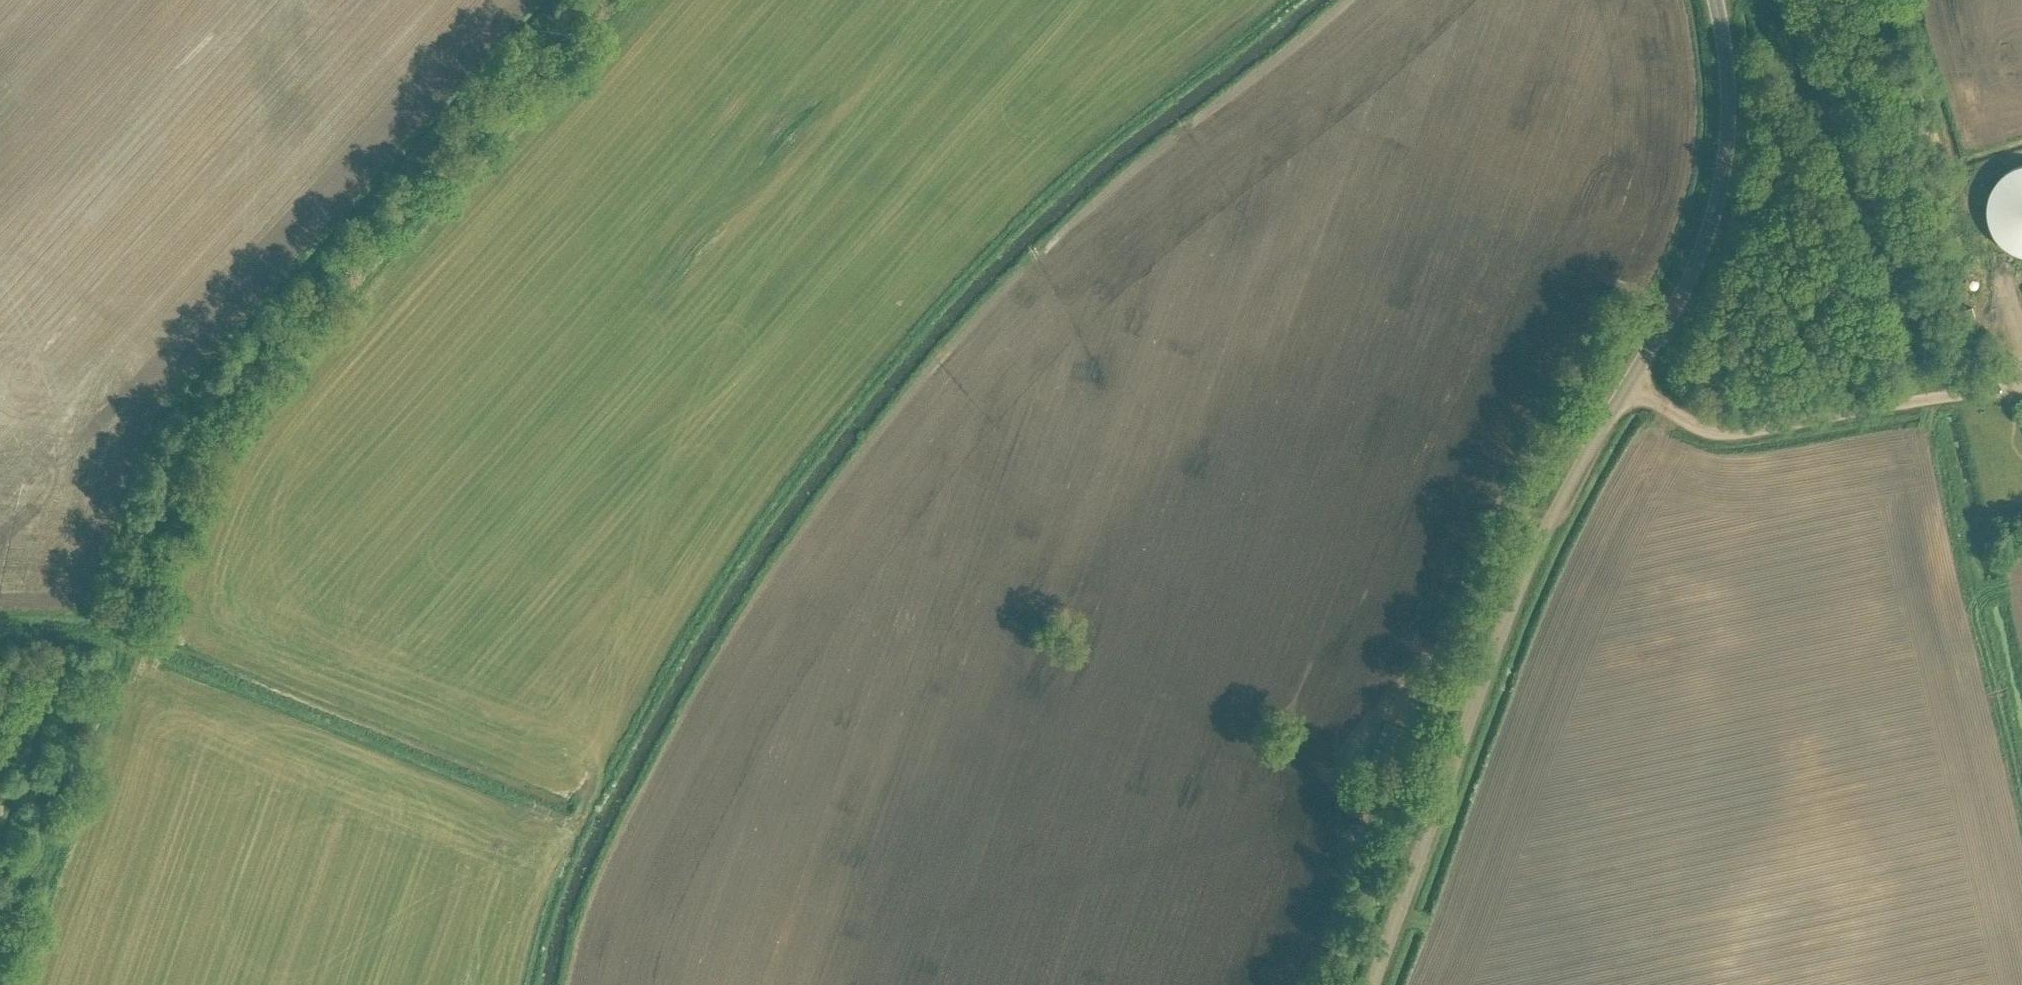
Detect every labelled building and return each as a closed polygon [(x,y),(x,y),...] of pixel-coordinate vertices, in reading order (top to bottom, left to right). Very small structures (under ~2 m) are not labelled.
[(1959,323),(1976,317),(1973,307),(1956,313),(1959,323)]
